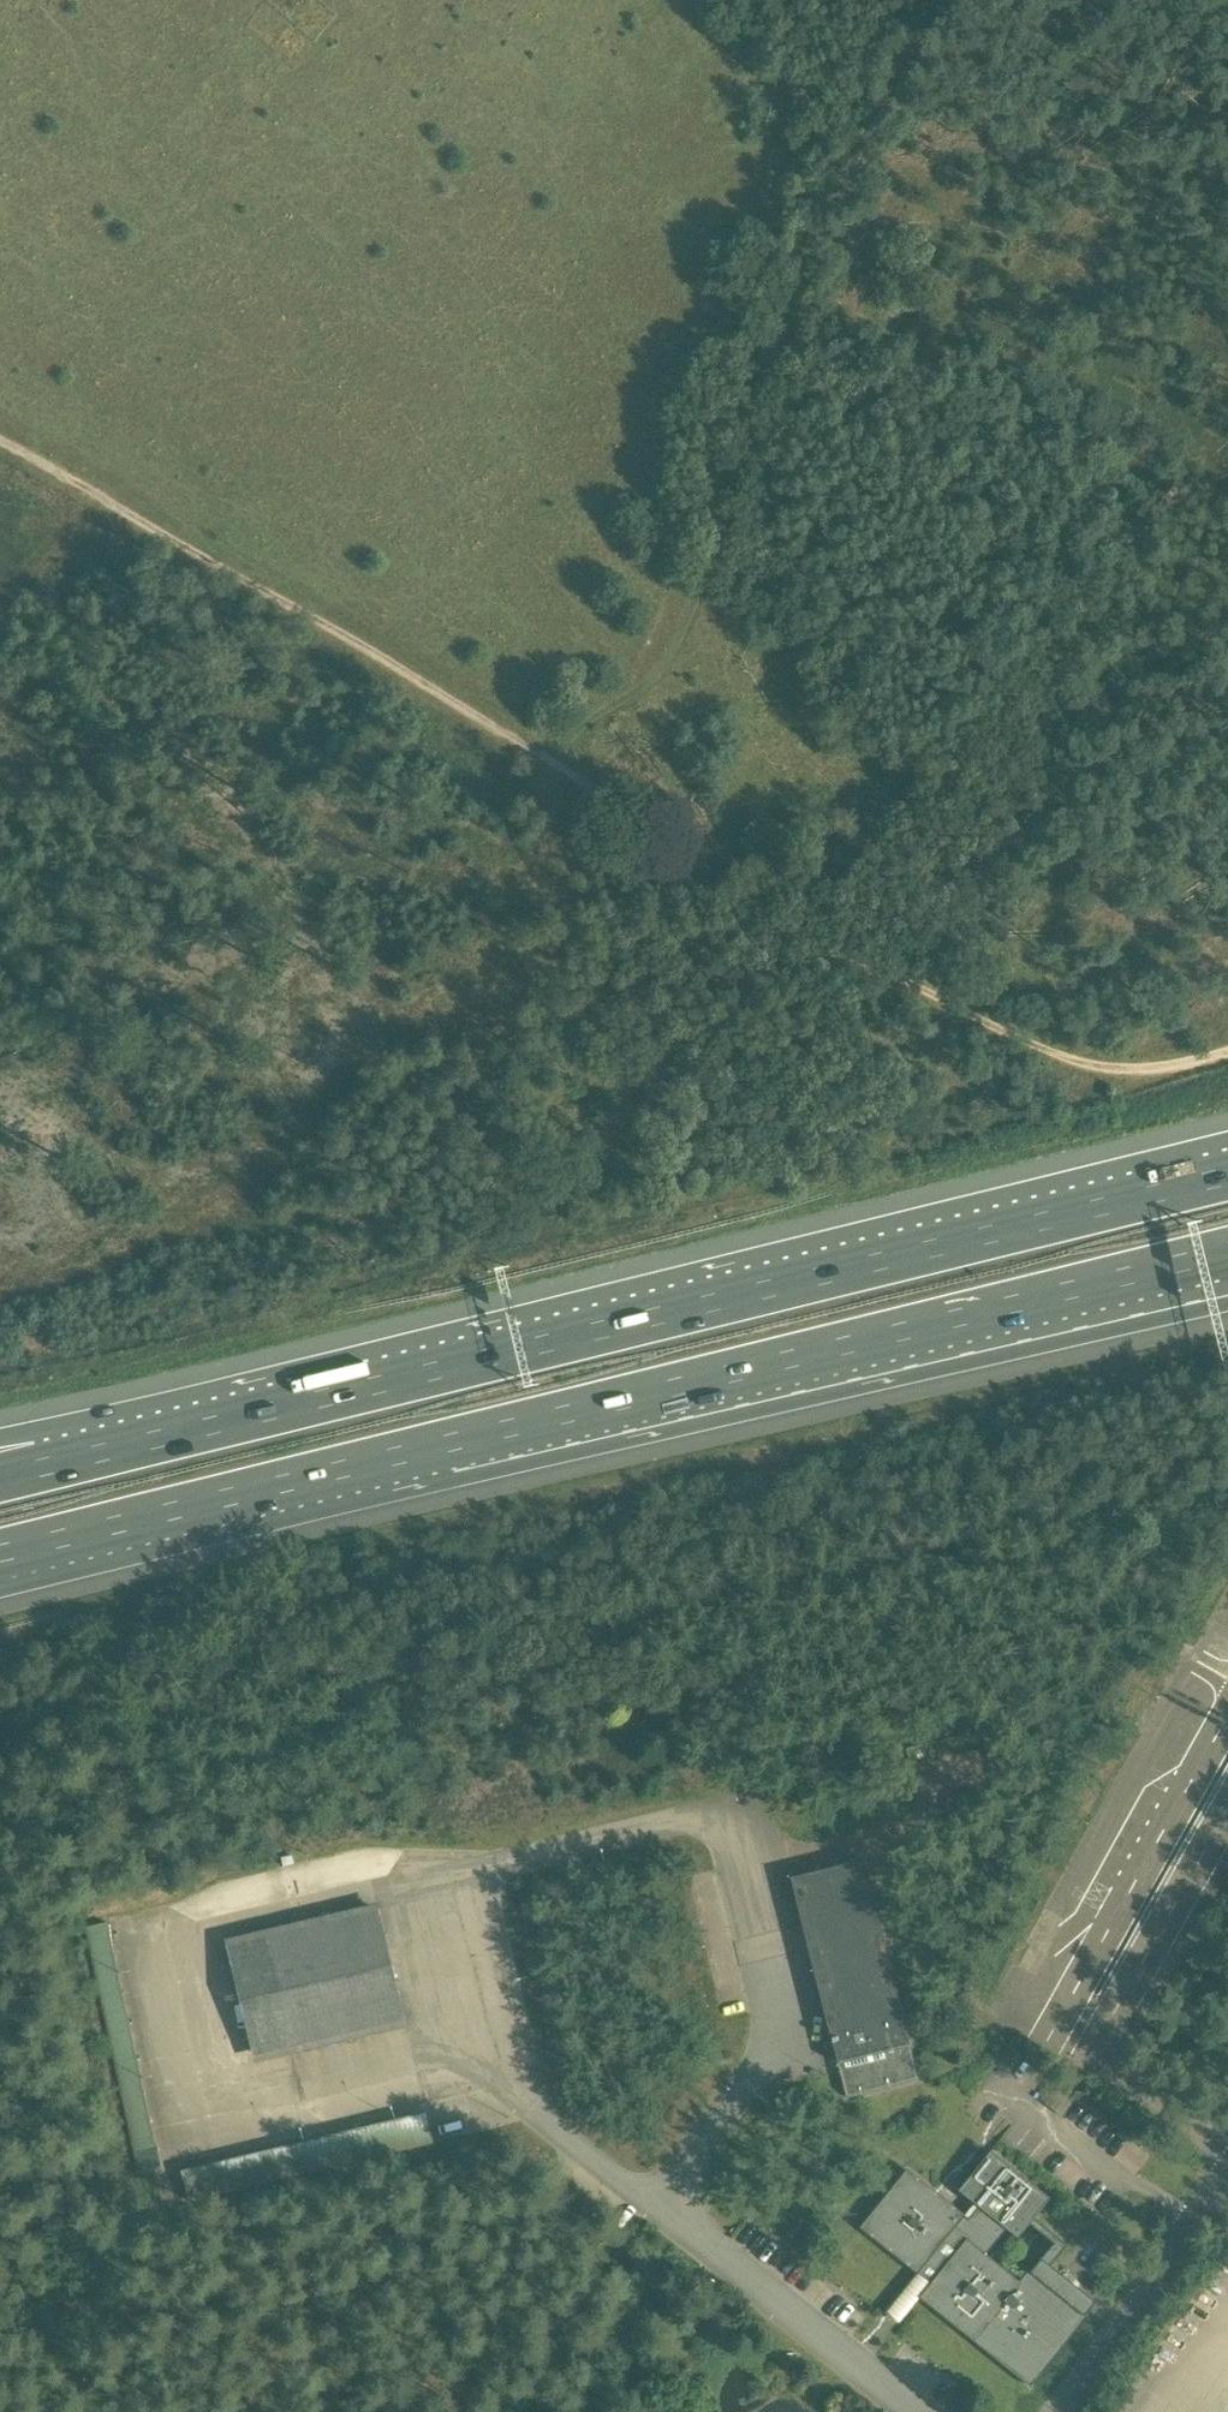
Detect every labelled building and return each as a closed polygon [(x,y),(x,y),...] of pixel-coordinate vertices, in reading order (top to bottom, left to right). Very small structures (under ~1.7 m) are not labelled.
[(791,1879),(846,2097),(917,2079),(886,1954),(899,1950),(877,1858),(867,1860),(791,1879)] [(405,2029),(376,1904),(221,1940),(250,2065),(405,2029)] [(958,2190),(978,2206),(968,2219),(934,2191),(907,2169),(860,2227),(916,2272),(930,2283),(919,2297),(920,2297),(974,2341),(983,2348),(1030,2386),(1083,2320),(1088,2314),(1086,2312),(1095,2301),(1077,2286),(1073,2283),(1057,2271),(1049,2264),(1065,2244),(1040,2224),(1033,2218),(1049,2198),(990,2151),(981,2162),(958,2190)]
